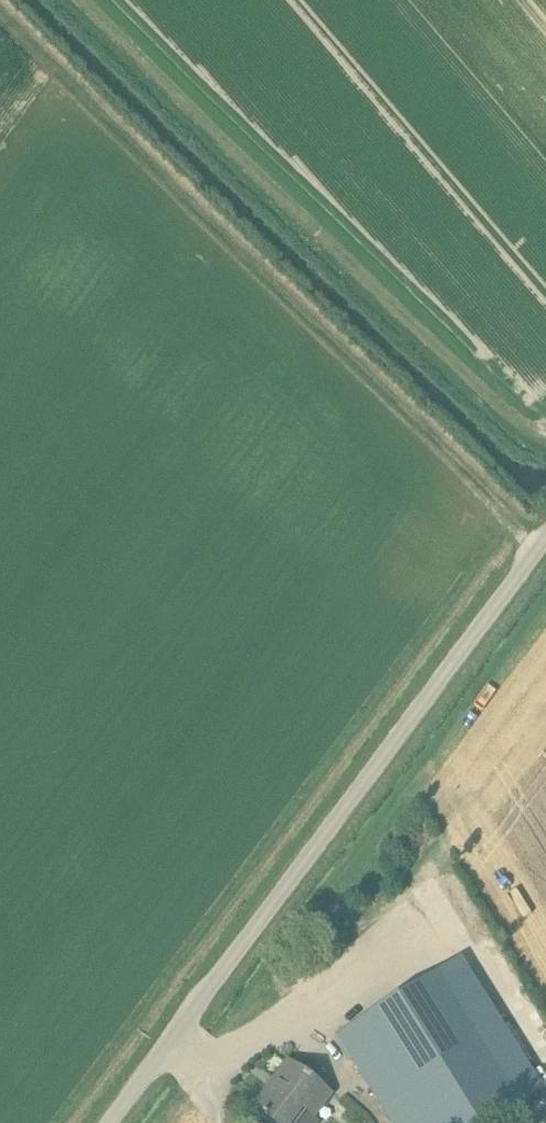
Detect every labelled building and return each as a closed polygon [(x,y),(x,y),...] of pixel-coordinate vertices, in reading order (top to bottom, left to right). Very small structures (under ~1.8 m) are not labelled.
[(462,958),(545,1089),(545,903),(462,958)] [(494,1013),(461,959),(336,1037),(390,1122),(494,1122),(544,1092),(494,1013)] [(332,1096),(290,1064),(268,1095),(264,1092),(251,1110),(268,1122),(295,1122),(304,1111),(315,1119),(332,1096)]
